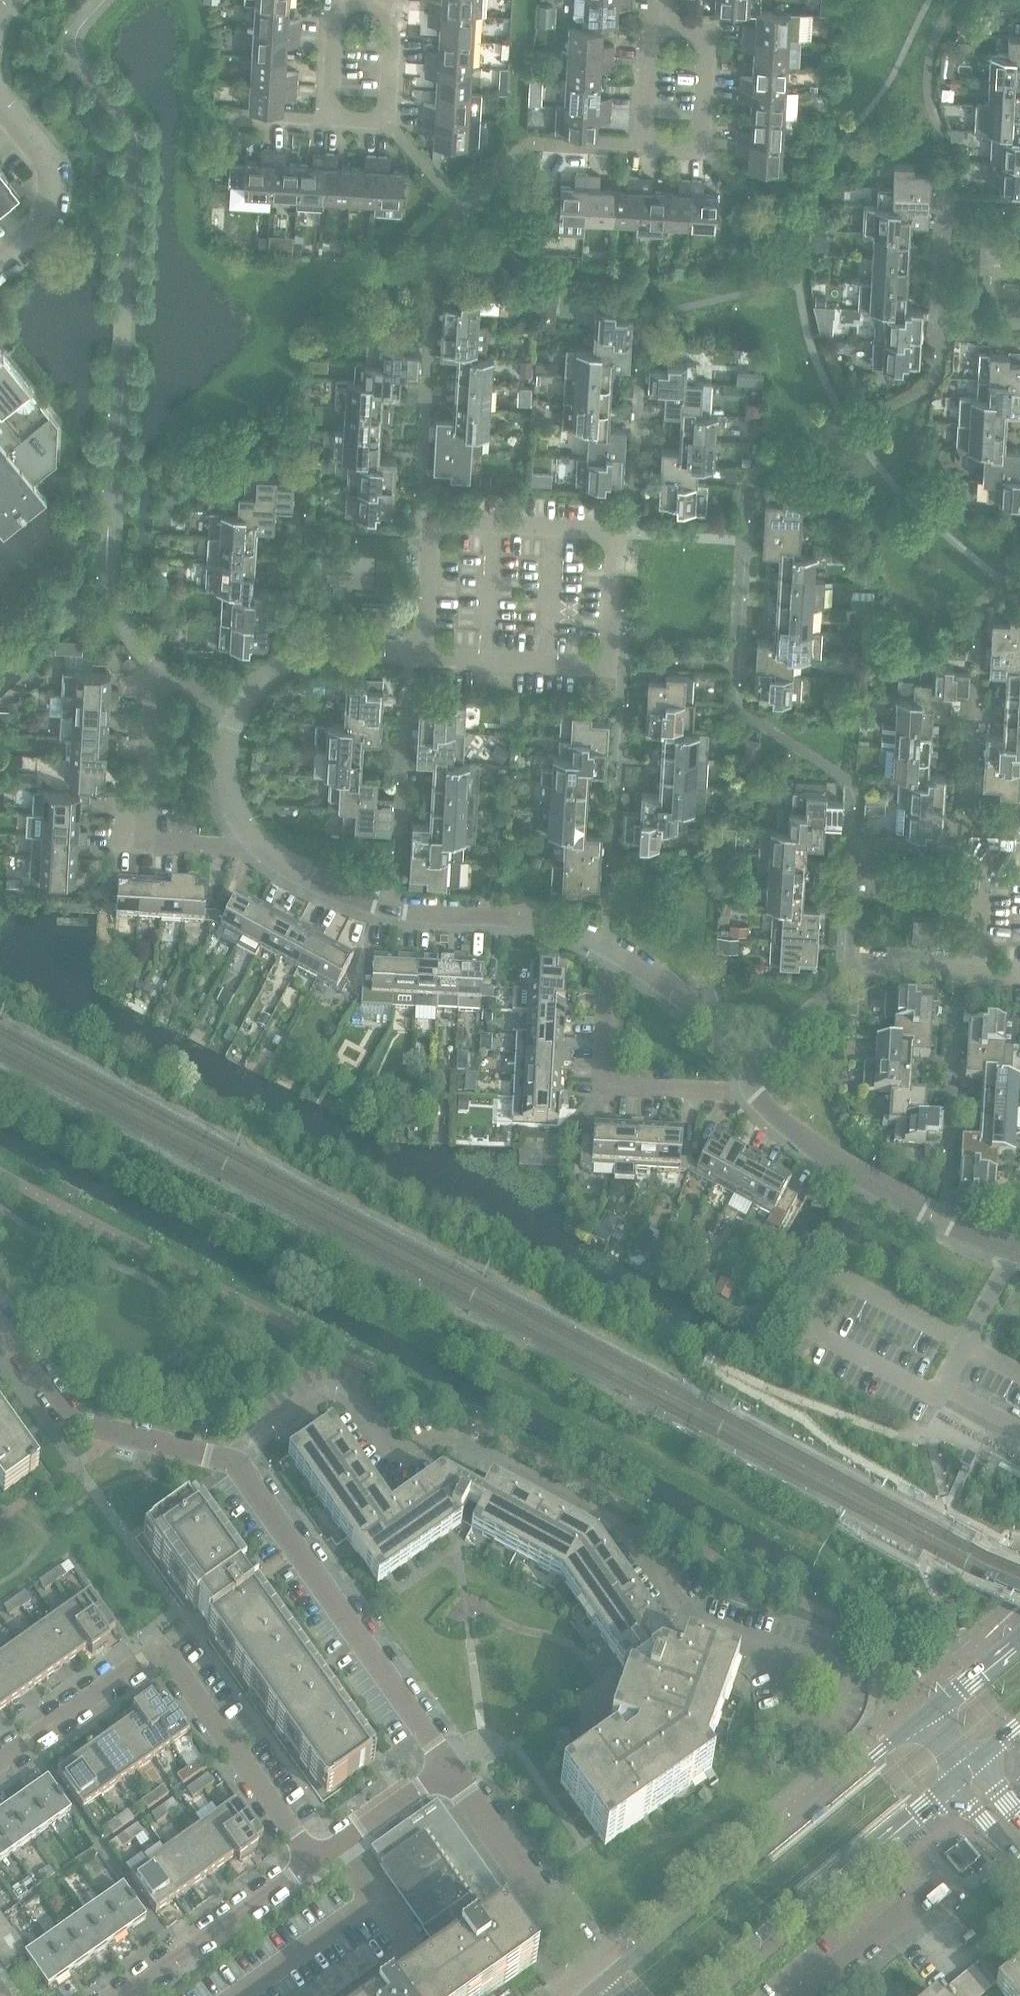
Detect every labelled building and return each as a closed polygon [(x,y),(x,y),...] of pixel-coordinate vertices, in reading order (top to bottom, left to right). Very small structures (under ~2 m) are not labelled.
[(442,1),(430,0),(429,12),(475,15),(475,14),(486,15),(487,0),(442,0),(442,1)] [(573,15),(577,19),(583,19),(583,28),(593,29),(593,20),(603,21),(617,22),(618,7),(629,8),(630,0),(574,0),(573,15)] [(715,10),(748,12),(748,10),(757,11),(760,11),(760,0),(716,0),(715,10)] [(288,20),(289,7),(256,5),(254,30),(299,33),(300,21),(288,20)] [(541,5),(539,25),(556,26),(557,6),(541,5)] [(824,14),(832,14),(833,7),(824,6),(824,14)] [(800,13),(760,11),(757,11),(756,25),(744,24),(743,37),(788,39),(788,38),(799,39),(800,13)] [(473,41),(475,15),(429,12),(429,24),(441,25),(440,39),(473,41)] [(980,13),(979,31),(990,32),(992,16),(992,14),(980,13)] [(602,44),(603,21),(593,20),(593,29),(583,28),(570,27),(568,54),(613,57),(614,44),(602,44)] [(299,45),(299,33),(254,30),(253,56),(286,58),(287,45),(299,45)] [(1009,36),(1008,55),(1010,55),(1009,62),(1019,62),(1019,37),(1009,36)] [(787,65),(788,39),(743,37),(742,49),(754,49),(754,63),(787,65)] [(471,67),(473,41),(440,39),(439,53),(427,52),(426,64),(471,67)] [(958,41),(957,50),(961,50),(970,51),(970,42),(969,42),(958,41)] [(612,69),(613,57),(568,54),(566,80),(599,82),(600,68),(612,69)] [(1008,55),(991,54),(989,80),(1007,81),(1007,88),(1019,89),(1019,62),(1009,62),(1010,55),(1008,55)] [(285,72),(286,58),(253,56),(251,82),(296,85),(297,73),(285,72)] [(722,63),(722,71),(730,71),(730,63),(722,63)] [(785,91),(787,65),(754,63),(753,77),(741,76),(740,89),(785,91)] [(470,93),(471,67),(426,64),(426,76),(438,77),(437,91),(470,93)] [(940,67),(939,75),(946,76),(952,77),(953,69),(946,68),(940,67)] [(959,87),(960,79),(950,78),(950,86),(959,87)] [(599,96),(599,82),(566,80),(565,106),(610,109),(611,96),(599,96)] [(1007,81),(989,80),(988,106),(1006,107),(1005,113),(1019,114),(1019,89),(1007,88),(1007,81)] [(295,97),(296,85),(251,82),(249,109),(283,110),(284,97),(295,97)] [(784,117),(785,91),(740,89),(739,101),(751,101),(750,115),(784,117)] [(481,93),(470,93),(437,91),(436,105),(424,104),(423,116),(468,119),(468,117),(479,118),(481,93)] [(557,106),(555,132),(596,135),(597,120),(609,121),(610,109),(565,106),(557,106)] [(1006,107),(988,106),(987,112),(986,131),(993,132),(1003,132),(1002,138),(1019,139),(1019,114),(1005,113),(1006,107)] [(782,143),(784,117),(750,115),(749,129),(737,128),(737,140),(782,143)] [(467,145),(468,119),(423,116),(423,128),(435,128),(434,143),(432,159),(440,166),(441,144),(467,145)] [(1002,138),(1003,132),(993,132),(991,161),(1001,162),(1001,163),(1019,164),(1019,158),(1019,139),(1002,138)] [(780,169),(782,143),(737,140),(736,152),(748,153),(747,167),(780,169)] [(271,195),(274,151),(262,150),(261,162),(247,161),(245,194),(271,195)] [(285,163),(286,151),(274,151),(271,195),(297,197),(299,164),(285,163)] [(299,164),(297,197),(297,208),(322,209),(323,198),(326,154),(313,153),(313,165),(299,164)] [(337,167),(338,154),(326,154),(323,198),(349,200),(351,167),(337,167)] [(375,201),(378,157),(365,156),(365,168),(351,167),(349,200),(375,201)] [(389,170),(390,157),(378,157),(375,201),(374,213),(401,214),(403,170),(389,170)] [(1019,164),(1001,163),(1000,189),(1019,190),(1019,184),(1019,158),(1019,164)] [(232,182),(233,159),(225,159),(224,182),(232,182)] [(214,174),(222,175),(223,160),(215,160),(214,174)] [(914,171),(914,164),(895,163),(894,184),(893,190),(912,191),(911,197),(929,198),(931,172),(914,171)] [(10,180),(0,167),(0,208),(20,192),(18,190),(19,186),(21,185),(15,177),(10,180)] [(585,219),(588,175),(575,174),(575,186),(561,185),(558,218),(585,219)] [(599,187),(600,175),(588,175),(585,219),(611,221),(613,188),(599,187)] [(637,222),(640,178),(627,177),(627,189),(613,188),(611,221),(637,222)] [(651,190),(652,178),(640,178),(637,222),(637,233),(662,234),(662,224),(663,224),(665,191),(651,190)] [(689,225),(691,181),(679,180),(679,192),(665,191),(663,224),(689,225)] [(703,193),(704,182),(691,181),(689,225),(715,227),(718,194),(703,193)] [(832,186),(830,201),(844,202),(845,187),(832,186)] [(911,197),(912,191),(893,190),(892,208),(894,208),(893,215),(910,216),(909,223),(910,223),(928,224),(929,198),(911,197)] [(892,208),(875,207),(866,206),(864,231),(874,231),(874,233),(892,234),(892,240),(909,241),(910,223),(909,223),(910,216),(893,215),(894,208),(892,208)] [(824,221),(824,229),(835,230),(836,222),(824,221)] [(892,240),(892,234),(874,233),(872,258),(891,259),(890,265),(907,266),(909,241),(892,240)] [(817,237),(815,254),(827,255),(828,238),(817,237)] [(296,251),(303,251),(304,241),(296,240),(296,251)] [(890,265),(891,259),(872,258),(871,283),(889,284),(888,290),(906,291),(907,266),(890,265)] [(677,268),(685,269),(686,260),(677,260),(677,268)] [(636,271),(648,272),(648,264),(636,264),(636,271)] [(889,284),(871,283),(860,282),(858,309),(877,310),(886,310),(886,315),(904,316),(904,309),(905,309),(906,291),(888,290),(889,284)] [(814,306),(831,307),(832,298),(814,297),(814,306)] [(444,304),(442,330),(461,332),(461,325),(474,326),(475,299),(461,299),(461,305),(444,304)] [(540,299),(539,327),(555,328),(556,300),(540,299)] [(615,314),(615,308),(596,307),(594,333),(613,334),(613,340),(631,341),(632,315),(615,314)] [(835,308),(815,307),(817,318),(834,318),(835,319),(835,308)] [(923,310),(905,309),(904,309),(904,316),(886,315),(886,310),(877,310),(874,340),(902,341),(902,335),(921,336),(923,310)] [(477,356),(479,326),(474,326),(461,325),(461,332),(442,330),(440,356),(458,357),(459,357),(459,349),(476,350),(476,356),(477,356)] [(613,340),(613,334),(594,333),(593,350),(595,351),(595,358),(611,359),(610,366),(612,366),(629,367),(631,341),(613,340)] [(920,362),(921,336),(902,335),(902,341),(874,340),(872,366),(902,368),(902,361),(916,362),(920,362)] [(834,341),(834,352),(847,353),(847,341),(834,341)] [(403,352),(403,346),(383,344),(382,364),(384,364),(383,371),(400,372),(400,379),(401,379),(418,380),(420,353),(403,352)] [(593,350),(577,349),(565,348),(563,375),(575,376),(594,377),(593,383),(611,384),(612,366),(610,366),(611,359),(595,358),(595,351),(593,350)] [(16,369),(0,349),(0,437),(8,446),(35,480),(57,462),(59,422),(16,369)] [(476,356),(476,350),(459,349),(459,357),(458,357),(457,375),(475,376),(474,383),(492,384),(494,357),(477,356),(476,356)] [(1010,351),(1009,354),(980,353),(978,379),(988,380),(1007,381),(1006,387),(1019,388),(1019,352),(1010,351)] [(328,360),(307,359),(307,367),(306,370),(327,371),(328,360)] [(533,361),(521,361),(521,375),(532,376),(533,361)] [(536,372),(550,373),(550,362),(537,361),(536,372)] [(686,381),(687,363),(667,361),(667,368),(650,366),(650,375),(648,393),(666,394),(667,395),(668,387),(684,388),(685,381),(686,381)] [(902,368),(902,369),(916,369),(916,362),(902,361),(902,368)] [(384,364),(382,364),(365,363),(364,382),(366,382),(366,389),(382,390),(381,397),(382,397),(400,398),(401,379),(400,379),(400,372),(383,371),(384,364)] [(737,370),(736,384),(762,386),(763,371),(737,370)] [(535,385),(542,386),(543,375),(535,374),(535,385)] [(474,383),(475,376),(457,375),(455,401),(473,402),(473,408),(490,409),(492,384),(474,383)] [(594,377),(575,376),(563,375),(562,400),(574,401),(592,402),(592,408),(609,409),(611,384),(593,383),(594,377)] [(988,380),(978,379),(977,397),(989,398),(989,405),(1005,406),(1005,413),(1019,414),(1019,388),(1006,387),(1007,381),(988,380)] [(364,382),(348,381),(336,380),(334,406),(346,407),(365,408),(364,414),(381,415),(382,397),(381,397),(382,390),(366,389),(366,382),(364,382)] [(703,382),(686,381),(685,381),(684,388),(668,387),(667,395),(666,394),(664,413),(682,414),(683,414),(683,407),(701,408),(700,413),(701,413),(703,382)] [(519,386),(519,403),(532,403),(533,386),(519,386)] [(977,397),(970,396),(960,396),(958,422),(969,423),(987,424),(986,430),(1004,431),(1005,413),(1005,406),(989,405),(989,398),(977,397)] [(592,402),(574,401),(562,400),(560,426),(571,427),(572,427),(583,428),(588,428),(589,428),(590,428),(589,434),(607,434),(607,427),(608,427),(609,409),(592,408),(592,402)] [(473,408),(473,402),(455,401),(454,418),(455,418),(455,425),(471,426),(470,433),(483,434),(489,434),(490,409),(473,408)] [(742,415),(744,415),(757,415),(757,405),(745,405),(743,405),(742,415)] [(364,414),(365,408),(346,407),(345,432),(363,433),(363,439),(379,440),(381,415),(364,414)] [(700,413),(701,408),(683,407),(683,414),(682,414),(681,433),(697,434),(697,439),(717,440),(718,414),(701,413),(700,413)] [(455,418),(454,418),(437,417),(435,444),(454,445),(454,451),(471,452),(481,453),(483,434),(470,433),(471,426),(455,425),(455,418)] [(749,426),(749,431),(754,437),(760,431),(760,426),(755,420),(749,426)] [(987,424),(969,423),(958,422),(957,448),(984,450),(984,455),(1002,456),(1002,449),(1003,449),(1004,431),(986,430),(987,424)] [(626,428),(608,427),(607,427),(607,434),(589,434),(590,428),(589,428),(587,459),(605,460),(606,453),(624,454),(626,428)] [(363,433),(345,432),(333,431),(331,457),(348,457),(360,458),(361,458),(360,464),(377,465),(378,458),(379,440),(363,439),(363,433)] [(697,439),(697,434),(681,433),(680,450),(681,450),(680,457),(697,458),(697,465),(698,465),(715,466),(717,440),(697,439)] [(8,446),(0,437),(0,526),(4,531),(48,497),(34,480),(35,480),(8,446)] [(299,444),(299,455),(310,455),(310,444),(299,444)] [(454,451),(454,445),(435,444),(433,475),(469,477),(471,452),(454,451)] [(681,450),(680,450),(662,449),(661,475),(679,476),(678,483),(697,484),(698,465),(697,465),(697,458),(680,457),(681,450)] [(1003,449),(1002,449),(1002,456),(984,455),(982,481),(988,482),(1001,482),(1001,475),(1019,476),(1019,469),(1019,467),(1019,450),(1003,449)] [(623,480),(624,454),(606,453),(605,460),(587,459),(578,459),(576,483),(586,484),(618,486),(618,480),(623,480)] [(361,458),(360,458),(348,457),(345,488),(375,490),(376,484),(395,485),(396,459),(378,458),(377,465),(360,464),(361,458)] [(309,471),(310,458),(299,458),(298,470),(309,471)] [(744,458),(744,466),(752,466),(753,459),(744,458)] [(1019,469),(1019,476),(1001,475),(1001,482),(988,482),(987,499),(998,500),(998,501),(1018,502),(1018,505),(1019,505),(1019,469)] [(529,486),(550,487),(551,475),(530,473),(529,486)] [(727,482),(737,482),(737,473),(727,473),(727,482)] [(277,477),(257,476),(245,475),(244,494),(258,495),(257,502),(274,503),(273,510),(275,510),(292,511),(293,485),(276,483),(277,477)] [(678,483),(679,476),(661,475),(659,508),(676,508),(704,510),(706,484),(697,484),(678,483)] [(946,493),(957,493),(958,480),(946,479),(946,493)] [(393,517),(395,485),(376,484),(375,490),(345,488),(343,514),(393,517)] [(175,490),(166,490),(165,508),(174,509),(175,490)] [(258,495),(244,494),(239,494),(238,513),(240,513),(239,520),(256,521),(255,528),(256,528),(274,529),(275,510),(273,510),(274,503),(257,502),(258,495)] [(783,502),(766,501),(764,527),(782,528),(783,521),(801,522),(802,511),(811,512),(812,497),(784,496),(783,502)] [(238,513),(221,512),(210,511),(208,538),(220,538),(239,540),(238,545),(255,546),(256,528),(255,528),(256,521),(239,520),(240,513),(238,513)] [(799,553),(801,522),(783,521),(782,528),(764,527),(763,553),(781,554),(781,547),(798,548),(798,553),(799,553)] [(239,540),(220,538),(208,538),(206,563),(218,564),(237,565),(236,571),(253,572),(255,546),(238,545),(239,540)] [(798,553),(798,548),(781,547),(781,554),(780,572),(797,573),(796,579),(814,580),(816,554),(799,553),(798,553)] [(153,567),(152,571),(154,571),(165,572),(166,561),(159,560),(154,560),(153,560),(153,563),(153,567)] [(237,565),(218,564),(206,563),(205,588),(222,589),(234,590),(234,595),(251,597),(252,589),(253,572),(236,571),(237,565)] [(853,581),(864,581),(865,566),(859,566),(854,566),(853,581)] [(154,571),(153,582),(166,584),(167,572),(165,572),(154,571)] [(796,579),(797,573),(780,572),(778,597),(795,599),(795,605),(813,606),(822,606),(824,581),(814,580),(796,579)] [(270,590),(252,589),(251,597),(234,595),(234,590),(222,589),(220,620),(250,622),(250,616),(269,617),(270,590)] [(795,605),(795,599),(778,597),(776,622),(793,623),(793,630),(812,631),(813,606),(795,605)] [(862,608),(863,598),(850,598),(850,607),(862,608)] [(1010,615),(1010,622),(992,621),(991,647),(1009,648),(1010,642),(1019,642),(1019,616),(1010,615)] [(267,643),(269,617),(250,616),(250,622),(220,620),(218,646),(249,648),(249,642),(267,643)] [(793,630),(793,623),(776,622),(775,641),(776,641),(776,648),(792,649),(791,656),(793,656),(819,657),(821,631),(812,631),(793,630)] [(776,641),(775,641),(758,639),(756,666),(774,667),(774,674),(792,675),(793,656),(791,656),(792,649),(776,648),(776,641)] [(1010,642),(1009,648),(991,647),(989,672),(1007,673),(1008,673),(1008,665),(1019,666),(1019,642),(1010,642)] [(173,645),(172,655),(187,656),(187,646),(173,645)] [(105,660),(105,649),(90,649),(89,660),(105,660)] [(948,650),(947,658),(965,658),(966,651),(948,650)] [(886,657),(874,656),(873,671),(885,672),(886,657)] [(854,660),(855,664),(849,659),(844,665),(857,677),(857,676),(862,671),(864,669),(854,660)] [(969,670),(952,669),(952,662),(921,661),(919,679),(932,680),(933,680),(932,688),(949,688),(949,696),(950,696),(967,697),(969,670)] [(1008,665),(1008,673),(1007,673),(1006,691),(1019,692),(1019,666),(1008,665)] [(774,667),(756,666),(754,692),(755,692),(772,693),(772,699),(800,701),(802,676),(792,675),(774,674),(774,667)] [(110,672),(75,670),(61,669),(60,692),(74,693),(119,695),(119,688),(109,687),(110,672)] [(862,671),(857,676),(866,684),(870,680),(862,671)] [(692,675),(686,675),(666,674),(666,680),(649,679),(647,707),(666,708),(666,702),(684,703),(693,704),(693,701),(691,701),(692,675)] [(932,680),(919,679),(914,679),(913,698),(915,698),(915,705),(931,706),(931,713),(949,715),(950,696),(949,696),(949,688),(932,688),(933,680),(932,680)] [(366,688),(366,681),(347,680),(345,707),(364,708),(363,714),(381,715),(383,689),(366,688)] [(1006,691),(1004,716),(1019,717),(1019,692),(1006,691)] [(119,695),(74,693),(60,692),(60,713),(72,714),(107,716),(108,701),(118,702),(119,695)] [(915,698),(913,698),(896,697),(895,723),(913,724),(913,730),(930,731),(931,713),(931,706),(915,705),(915,698)] [(8,700),(7,708),(18,709),(18,701),(8,700)] [(693,704),(684,703),(666,702),(666,708),(647,707),(646,731),(663,732),(664,732),(665,725),(682,725),(681,731),(692,732),(693,704)] [(465,706),(456,706),(437,704),(437,710),(419,709),(418,736),(436,737),(436,731),(455,732),(463,732),(465,706)] [(363,714),(364,708),(345,707),(344,725),(346,725),(346,732),(361,733),(361,739),(362,739),(379,741),(381,715),(363,714)] [(591,713),(572,712),(560,712),(559,738),(571,739),(589,740),(588,746),(607,747),(608,721),(591,720),(591,713)] [(107,716),(72,714),(60,713),(59,735),(71,736),(116,738),(117,731),(107,730),(107,716)] [(1004,716),(1003,734),(1004,735),(1004,742),(1019,743),(1019,717),(1004,716)] [(346,725),(344,725),(317,723),(315,749),(344,751),(344,757),(361,758),(362,739),(361,739),(361,733),(346,732),(346,725)] [(913,730),(913,724),(895,723),(893,748),(912,749),(911,755),(929,757),(930,731),(913,730)] [(681,731),(682,725),(665,725),(664,732),(663,732),(662,750),(679,751),(679,757),(698,758),(699,732),(692,732),(681,731)] [(501,734),(511,734),(511,727),(504,726),(501,729),(501,734)] [(463,732),(455,732),(436,731),(436,737),(418,736),(416,762),(434,762),(435,762),(435,755),(452,756),(452,761),(470,762),(470,761),(462,760),(463,732)] [(1003,734),(986,733),(984,760),(1002,761),(1002,767),(1019,768),(1019,750),(1019,747),(1019,743),(1004,742),(1004,735),(1003,734)] [(116,745),(116,738),(71,736),(70,758),(105,760),(106,745),(116,745)] [(589,740),(571,739),(559,738),(558,755),(570,756),(570,764),(587,765),(587,772),(588,772),(605,773),(607,747),(588,746),(589,740)] [(512,752),(500,744),(492,756),(504,764),(512,752)] [(521,746),(512,746),(512,753),(521,754),(521,746)] [(911,755),(912,749),(893,748),(892,774),(900,774),(909,775),(909,781),(927,782),(927,774),(928,774),(929,757),(911,755)] [(344,751),(315,749),(313,775),(330,776),(341,776),(342,777),(342,782),(359,783),(359,776),(360,776),(361,758),(344,757),(344,751)] [(679,757),(679,751),(662,750),(661,775),(678,776),(677,782),(705,784),(707,759),(698,758),(679,757)] [(745,752),(744,761),(757,763),(758,754),(745,752)] [(452,761),(452,756),(435,755),(435,762),(434,762),(433,781),(450,782),(450,789),(476,790),(478,771),(484,772),(484,763),(470,762),(452,761)] [(570,756),(558,755),(553,755),(552,770),(541,769),(540,781),(551,781),(570,782),(569,789),(587,790),(588,772),(587,772),(587,765),(570,764),(570,756)] [(104,782),(105,760),(70,758),(69,780),(80,780),(80,787),(90,787),(90,781),(104,782)] [(274,771),(275,760),(260,759),(260,771),(274,771)] [(1002,761),(984,760),(983,785),(986,786),(985,792),(1019,794),(1019,768),(1002,767),(1002,761)] [(513,770),(512,778),(521,779),(521,770),(513,770)] [(19,785),(35,786),(36,775),(20,774),(19,785)] [(909,775),(900,774),(897,805),(925,806),(926,800),(944,801),(946,775),(928,774),(927,774),(927,782),(909,781),(909,775)] [(677,782),(678,776),(661,775),(660,793),(660,800),(676,801),(676,808),(677,808),(704,810),(705,784),(677,782)] [(342,777),(341,776),(330,776),(327,807),(344,808),(358,809),(358,802),(374,803),(375,796),(377,796),(378,777),(360,776),(359,776),(359,783),(342,782),(342,777)] [(450,789),(450,782),(433,781),(432,806),(449,807),(448,814),(475,815),(476,790),(450,789)] [(569,789),(570,782),(551,781),(549,807),(568,808),(568,814),(585,815),(587,790),(569,789)] [(90,793),(35,789),(33,789),(31,811),(44,812),(78,814),(79,800),(89,800),(90,793)] [(660,793),(642,792),(641,811),(643,811),(642,818),(659,819),(658,826),(659,826),(677,827),(677,808),(676,808),(676,801),(660,800),(660,793)] [(826,800),(826,794),(806,792),(805,812),(807,812),(806,819),(823,820),(822,827),(824,827),(841,828),(843,801),(826,800)] [(517,803),(518,793),(509,793),(509,803),(517,803)] [(865,794),(865,803),(875,803),(885,804),(886,796),(865,794)] [(393,797),(377,796),(375,796),(374,803),(358,802),(358,809),(344,808),(343,827),(383,830),(383,823),(392,824),(393,797)] [(925,806),(897,805),(896,831),(942,834),(944,801),(926,800),(925,806)] [(865,803),(864,815),(885,812),(885,804),(875,803),(865,803)] [(273,818),(273,816),(273,804),(265,804),(265,806),(264,818),(273,818)] [(448,814),(449,807),(432,806),(431,824),(431,831),(447,832),(446,839),(448,839),(448,836),(474,838),(475,815),(448,814)] [(568,814),(568,808),(549,807),(548,832),(565,833),(566,834),(565,839),(583,840),(583,833),(584,833),(585,815),(568,814)] [(643,811),(641,811),(624,810),(622,837),(639,837),(639,844),(658,845),(659,826),(658,826),(659,819),(642,818),(643,811)] [(805,837),(804,845),(805,845),(823,846),(824,827),(822,827),(823,820),(806,819),(807,812),(805,812),(777,810),(776,828),(789,829),(788,836),(805,837)] [(78,823),(78,814),(44,812),(42,834),(87,837),(87,829),(77,829),(78,823)] [(736,825),(737,813),(727,812),(726,824),(736,825)] [(431,824),(413,823),(411,849),(429,850),(429,856),(447,857),(448,839),(446,839),(447,832),(431,831),(431,824)] [(776,828),(770,828),(759,827),(757,854),(769,855),(787,856),(787,862),(804,863),(805,845),(804,845),(805,837),(788,836),(789,829),(776,828)] [(87,837),(42,834),(31,833),(30,854),(41,855),(76,858),(77,843),(86,844),(87,837)] [(602,834),(584,833),(583,833),(583,840),(565,839),(566,834),(565,833),(563,864),(581,865),(582,859),(600,860),(602,834)] [(429,856),(429,850),(411,849),(410,875),(427,876),(427,882),(446,883),(447,857),(429,856)] [(76,858),(41,855),(30,854),(28,878),(51,879),(50,885),(60,886),(61,880),(75,880),(76,858)] [(787,862),(787,856),(769,855),(767,880),(785,881),(785,887),(803,888),(804,863),(787,862)] [(599,886),(600,860),(582,859),(581,865),(563,864),(551,863),(550,889),(581,891),(581,885),(599,886)] [(495,860),(494,873),(503,874),(504,861),(495,860)] [(160,922),(163,876),(155,876),(154,886),(141,885),(139,921),(160,922)] [(169,887),(169,877),(163,876),(160,922),(182,923),(184,888),(169,887)] [(6,889),(18,890),(18,880),(6,880),(6,889)] [(785,887),(785,881),(767,880),(766,905),(772,905),(772,912),(800,913),(801,906),(803,888),(785,887)] [(139,921),(141,885),(118,884),(117,898),(111,897),(111,908),(116,908),(116,919),(139,921)] [(205,913),(206,889),(184,888),(182,923),(212,925),(213,925),(215,914),(205,913)] [(240,939),(257,908),(237,898),(226,919),(216,914),(215,914),(213,925),(240,939)] [(720,917),(729,918),(729,904),(720,903),(720,917)] [(257,908),(240,939),(235,948),(255,958),(259,950),(281,910),(274,906),(270,915),(257,908)] [(819,907),(801,906),(800,913),(772,912),(770,936),(799,938),(799,932),(818,933),(819,907)] [(282,922),(287,913),(281,910),(259,950),(278,960),(295,929),(282,922)] [(937,940),(938,917),(913,916),(913,939),(937,940)] [(746,925),(730,924),(729,933),(745,934),(746,925)] [(297,970),(319,930),(312,926),(308,935),(295,929),(278,960),(297,970)] [(320,942),(325,933),(319,930),(297,970),(316,980),(333,949),(320,942)] [(816,965),(818,933),(799,932),(799,938),(770,936),(769,962),(816,965)] [(737,952),(737,939),(718,937),(717,951),(737,952)] [(342,981),(353,960),(333,949),(316,980),(342,993),(347,984),(342,981)] [(410,962),(396,961),(394,997),(393,1009),(414,1010),(415,998),(417,953),(410,952),(410,962)] [(425,953),(418,953),(417,953),(415,998),(438,999),(439,964),(425,963),(425,953)] [(459,1000),(461,955),(453,954),(453,964),(439,964),(438,999),(459,1000)] [(469,955),(461,955),(459,1000),(458,1012),(480,1013),(482,989),(482,981),(483,966),(468,965),(469,955)] [(396,961),(395,961),(373,960),(372,984),(365,984),(365,995),(394,997),(396,961)] [(564,993),(566,971),(531,968),(529,991),(564,993)] [(142,992),(146,985),(139,981),(136,989),(142,992)] [(153,988),(146,985),(143,992),(149,995),(153,988)] [(224,990),(218,1001),(228,1006),(234,995),(224,990)] [(564,993),(529,991),(519,991),(518,1012),(528,1013),(574,1015),(574,1008),(564,1008),(564,993)] [(208,997),(201,993),(197,1002),(204,1006),(208,997)] [(931,1031),(932,1005),(915,1004),(915,998),(884,996),(883,1021),(894,1022),(913,1023),(912,1030),(931,1031)] [(498,1010),(498,1000),(484,999),(483,1010),(498,1010)] [(494,1011),(483,1011),(483,1021),(493,1022),(494,1011)] [(573,1022),(574,1015),(528,1013),(527,1034),(562,1036),(563,1022),(573,1022)] [(271,1018),(264,1014),(259,1024),(266,1028),(271,1018)] [(968,1026),(967,1052),(984,1053),(985,1046),(1004,1047),(1006,1022),(986,1021),(986,1027),(968,1026)] [(929,1057),(931,1031),(912,1030),(913,1023),(894,1022),(893,1041),(895,1041),(895,1048),(911,1049),(911,1056),(929,1057)] [(331,1039),(337,1029),(327,1023),(324,1029),(325,1035),(331,1039)] [(256,1025),(251,1034),(259,1038),(264,1029),(256,1025)] [(231,1026),(223,1040),(230,1044),(238,1030),(231,1026)] [(561,1051),(562,1036),(527,1034),(527,1036),(514,1035),(514,1055),(526,1055),(571,1058),(571,1051),(561,1051)] [(492,1052),(493,1038),(482,1037),(481,1052),(492,1052)] [(275,1038),(272,1044),(278,1048),(281,1041),(275,1038)] [(910,1074),(911,1056),(911,1049),(895,1048),(895,1041),(893,1041),(877,1040),(875,1066),(892,1067),(892,1073),(910,1074)] [(1002,1078),(1004,1047),(985,1046),(984,1053),(967,1052),(965,1078),(983,1079),(984,1079),(984,1072),(1002,1073),(1002,1078)] [(457,1054),(456,1072),(466,1073),(467,1054),(457,1054)] [(571,1058),(526,1055),(514,1055),(513,1077),(524,1077),(560,1079),(561,1065),(571,1065),(571,1058)] [(436,1071),(445,1071),(445,1063),(436,1063),(436,1071)] [(909,1092),(910,1074),(892,1073),(892,1067),(875,1066),(863,1065),(861,1091),(890,1093),(890,1098),(908,1099),(908,1092),(909,1092)] [(1018,1104),(1019,1080),(1002,1079),(1002,1078),(1002,1073),(984,1072),(984,1079),(983,1079),(982,1096),(1000,1097),(1000,1103),(1018,1104)] [(560,1079),(524,1077),(513,1077),(512,1098),(523,1099),(568,1101),(569,1094),(559,1094),(560,1079)] [(364,1078),(356,1092),(364,1096),(372,1083),(364,1078)] [(459,1091),(468,1091),(469,1078),(459,1078),(459,1091)] [(924,1112),(926,1112),(927,1093),(909,1092),(908,1092),(908,1099),(890,1098),(889,1119),(882,1118),(881,1124),(893,1125),(907,1125),(907,1118),(924,1119),(924,1112)] [(1016,1129),(1018,1104),(1000,1103),(1000,1097),(982,1096),(980,1120),(998,1122),(998,1128),(1016,1129)] [(568,1101),(523,1099),(512,1098),(511,1121),(558,1123),(558,1108),(568,1109),(568,1101)] [(460,1111),(470,1111),(470,1099),(460,1099),(460,1111)] [(943,1113),(926,1112),(924,1112),(924,1119),(907,1118),(907,1125),(893,1125),(892,1144),(904,1144),(924,1145),(924,1139),(941,1139),(943,1113)] [(631,1129),(616,1128),(614,1168),(613,1178),(635,1179),(636,1169),(638,1119),(631,1119),(631,1129)] [(645,1130),(645,1119),(638,1119),(636,1169),(657,1171),(659,1131),(645,1130)] [(998,1128),(998,1122),(980,1120),(979,1140),(980,1140),(979,1148),(1015,1150),(1016,1129),(998,1128)] [(614,1168),(616,1128),(594,1127),(593,1138),(580,1137),(578,1167),(591,1173),(591,1167),(614,1168)] [(682,1132),(659,1131),(657,1171),(687,1172),(688,1173),(691,1161),(690,1161),(681,1160),(682,1132)] [(1014,1157),(1015,1150),(979,1148),(980,1140),(979,1140),(962,1139),(960,1165),(978,1166),(977,1172),(996,1173),(997,1156),(1014,1157)] [(713,1186),(733,1151),(713,1140),(700,1166),(691,1161),(688,1173),(713,1186)] [(732,1196),(757,1152),(750,1149),(746,1158),(733,1151),(713,1186),(732,1196)] [(925,1162),(938,1163),(938,1152),(925,1151),(925,1162)] [(757,1152),(732,1196),(726,1208),(745,1218),(752,1207),(771,1172),(759,1165),(763,1156),(757,1152)] [(995,1199),(996,1173),(977,1172),(978,1166),(960,1165),(959,1191),(966,1192),(967,1198),(995,1199)] [(786,1192),(791,1182),(771,1172),(752,1207),(770,1216),(765,1225),(778,1232),(797,1198),(786,1192)] [(615,1232),(602,1224),(597,1234),(610,1241),(615,1232)] [(644,1229),(631,1249),(640,1255),(653,1235),(644,1229)] [(648,1262),(644,1269),(650,1272),(654,1264),(648,1262)] [(701,1272),(693,1286),(704,1293),(712,1278),(701,1272)] [(733,1286),(719,1279),(711,1294),(725,1301),(733,1286)] [(39,1467),(3,1417),(0,1419),(0,1485),(5,1492),(29,1474),(30,1475),(36,1470),(35,1469),(39,1467)] [(440,1474),(390,1509),(331,1425),(288,1455),(377,1582),(461,1523),(459,1520),(461,1517),(473,1524),(471,1530),(560,1578),(623,1667),(628,1664),(636,1676),(626,1683),(609,1733),(616,1736),(612,1746),(560,1782),(576,1805),(605,1845),(712,1770),(704,1759),(728,1694),(736,1670),(676,1649),(674,1650),(665,1636),(595,1537),(475,1472),(466,1488),(440,1474)] [(968,1470),(963,1468),(956,1480),(962,1483),(967,1486),(974,1473),(968,1470)] [(163,1524),(149,1534),(157,1544),(150,1548),(195,1611),(198,1608),(210,1625),(207,1628),(251,1691),(258,1686),(271,1704),(264,1709),(285,1738),(291,1733),(304,1751),(298,1756),(318,1785),(324,1780),(331,1790),(345,1781),(345,1780),(369,1764),(374,1760),(284,1634),(262,1602),(237,1567),(215,1536),(192,1503),(187,1507),(163,1524)] [(56,1583),(66,1575),(60,1567),(50,1574),(56,1583)] [(45,1590),(56,1583),(50,1574),(39,1582),(45,1590)] [(20,1608),(34,1598),(28,1590),(14,1600),(20,1608)] [(106,1635),(116,1629),(90,1593),(72,1605),(74,1608),(102,1647),(110,1641),(106,1635)] [(10,1615),(20,1608),(14,1600),(4,1607),(10,1615)] [(102,1647),(74,1608),(72,1605),(55,1618),(56,1620),(80,1654),(88,1648),(92,1654),(102,1647)] [(80,1654),(56,1620),(55,1618),(36,1631),(60,1665),(68,1659),(70,1661),(80,1654)] [(53,1670),(60,1665),(36,1631),(17,1645),(42,1681),(54,1672),(53,1670)] [(42,1681),(17,1645),(0,1657),(24,1691),(33,1684),(34,1686),(42,1681)] [(24,1691),(0,1657),(0,1693),(8,1705),(19,1697),(18,1695),(24,1691)] [(8,1705),(0,1693),(0,1711),(8,1705)] [(172,1746),(190,1733),(164,1697),(155,1704),(151,1698),(142,1704),(172,1746)] [(154,1758),(172,1746),(142,1704),(133,1711),(137,1717),(129,1722),(154,1758)] [(136,1771),(154,1758),(129,1722),(118,1730),(120,1732),(112,1737),(136,1771)] [(119,1783),(136,1771),(112,1737),(104,1743),(103,1741),(93,1747),(119,1783)] [(101,1796),(119,1783),(93,1747),(83,1755),(85,1757),(77,1762),(101,1796)] [(194,1777),(204,1770),(198,1761),(188,1769),(194,1777)] [(82,1809),(101,1796),(77,1762),(69,1768),(68,1766),(57,1773),(82,1809)] [(183,1785),(194,1777),(188,1769),(177,1776),(183,1785)] [(203,1791),(214,1783),(208,1775),(197,1782),(203,1791)] [(49,1827),(71,1812),(48,1779),(25,1795),(49,1827)] [(192,1798),(203,1791),(197,1782),(186,1790),(192,1798)] [(159,1802),(169,1795),(163,1786),(153,1794),(159,1802)] [(148,1810),(159,1802),(153,1794),(142,1801),(148,1810)] [(28,1841),(49,1827),(25,1795),(6,1809),(28,1841)] [(164,1818),(178,1808),(172,1800),(158,1810),(164,1818)] [(254,1843),(263,1836),(238,1800),(219,1813),(229,1827),(249,1855),(258,1849),(254,1843)] [(28,1841),(6,1809),(0,1813),(0,1838),(11,1854),(28,1841)] [(369,1850),(443,1955),(455,1946),(460,1953),(419,1981),(429,1995),(488,1995),(532,1965),(497,1915),(510,1906),(442,1809),(426,1820),(421,1813),(369,1850)] [(157,1823),(164,1818),(158,1810),(151,1815),(157,1823)] [(123,1827),(134,1820),(128,1811),(117,1819),(123,1827)] [(249,1855),(229,1827),(219,1813),(202,1826),(227,1862),(236,1856),(240,1862),(249,1855)] [(112,1835),(123,1827),(117,1819),(106,1826),(112,1835)] [(133,1841),(143,1833),(137,1825),(127,1832),(133,1841)] [(202,1826),(180,1841),(190,1855),(204,1875),(216,1867),(217,1869),(227,1862),(202,1826)] [(122,1848),(133,1841),(127,1832),(116,1840),(122,1848)] [(74,1843),(82,1855),(93,1847),(85,1836),(74,1843)] [(11,1854),(0,1838),(0,1862),(11,1854)] [(204,1875),(190,1855),(180,1841),(166,1851),(191,1887),(202,1880),(200,1878),(204,1875)] [(969,1852),(962,1844),(959,1846),(958,1845),(944,1857),(960,1876),(974,1865),(973,1864),(976,1861),(969,1852)] [(182,1894),(191,1887),(166,1851),(149,1863),(173,1897),(180,1892),(182,1894)] [(165,1903),(173,1897),(149,1863),(130,1877),(156,1912),(167,1905),(165,1903)] [(47,1868),(39,1874),(43,1881),(52,1875),(47,1868)] [(125,1934),(146,1919),(122,1886),(101,1901),(125,1934)] [(21,1888),(12,1894),(17,1902),(26,1895),(21,1888)] [(39,1894),(31,1900),(38,1908),(46,1903),(39,1894)] [(106,1947),(125,1934),(101,1901),(83,1914),(106,1947)] [(87,1960),(106,1947),(83,1914),(64,1928),(87,1960)] [(8,1925),(2,1915),(0,1917),(0,1931),(8,1925)] [(15,1934),(8,1925),(0,1931),(0,1945),(15,1934)] [(67,1975),(87,1960),(64,1928),(44,1942),(67,1975)] [(22,1943),(15,1934),(0,1945),(0,1959),(22,1943)] [(48,1988),(67,1975),(44,1942),(29,1953),(25,1955),(48,1988)] [(29,1953),(22,1943),(0,1959),(0,1960),(6,1969),(25,1955),(29,1953)] [(380,1968),(376,1962),(364,1945),(354,1952),(370,1974),(380,1968)] [(360,1981),(370,1974),(354,1952),(345,1959),(360,1981)] [(1010,1976),(992,1955),(975,1969),(993,1991),(997,1987),(1010,1976)] [(351,1988),(360,1981),(345,1959),(343,1960),(345,1962),(336,1968),(351,1988)] [(336,1968),(335,1965),(325,1972),(341,1995),(351,1988),(336,1968)] [(1010,1976),(997,1987),(1004,1995),(1019,1995),(1019,1968),(1010,1976)] [(975,1969),(942,1995),(986,1995),(993,1991),(975,1969)] [(341,1995),(325,1972),(315,1979),(327,1995),(339,1995),(341,1995)] [(315,1979),(313,1981),(315,1982),(307,1988),(312,1995),(327,1995),(315,1979)] [(419,1981),(398,1995),(429,1995),(419,1981)] [(306,1988),(305,1986),(296,1993),(298,1995),(312,1995),(307,1988),(306,1988)]
